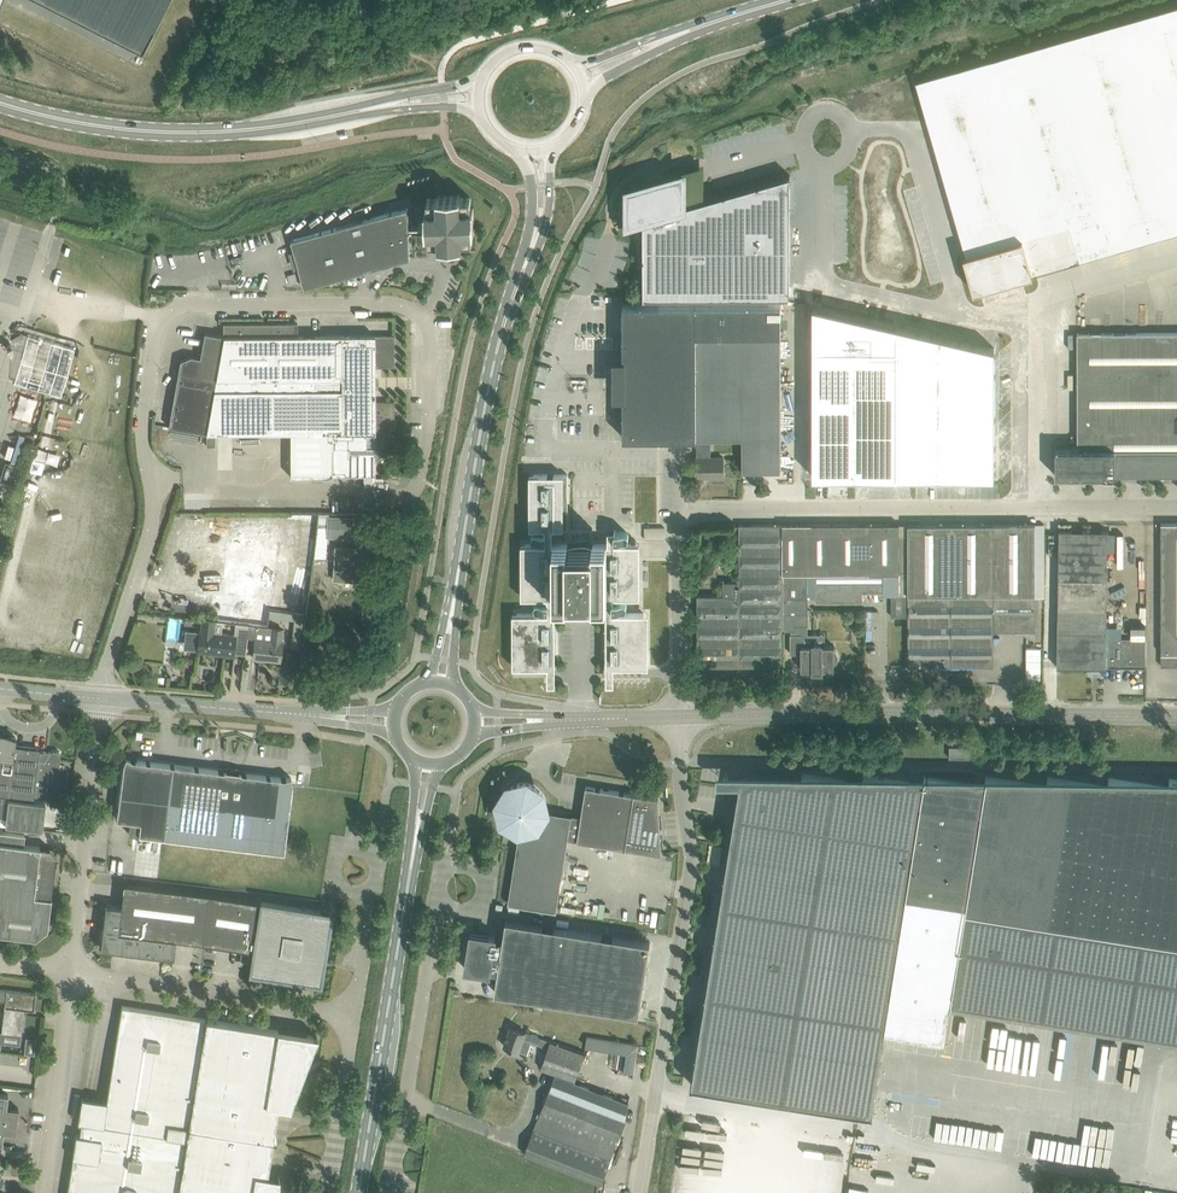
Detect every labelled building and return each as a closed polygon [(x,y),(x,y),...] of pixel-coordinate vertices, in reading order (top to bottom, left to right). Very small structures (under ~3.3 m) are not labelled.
[(142,52),(168,0),(40,0),(142,52)] [(916,80),(919,92),(958,217),(967,246),(968,252),(966,253),(966,254),(976,289),(1031,273),(1020,237),(1069,223),(1079,259),(1080,259),(1091,256),(1097,254),(1163,235),(1176,231),(1176,5),(916,80)] [(629,222),(643,218),(644,297),(646,297),(646,296),(790,296),(790,185),(790,175),(700,201),(700,174),(700,173),(700,171),(699,170),(698,170),(697,170),(695,170),(659,180),(658,179),(657,178),(656,178),(655,178),(654,179),(653,179),(653,180),(652,181),(653,182),(629,189),(627,190),(625,191),(624,193),(624,195),(624,218),(624,219),(625,221),(625,222),(626,222),(628,222),(629,222)] [(393,211),(292,239),(302,275),(305,286),(410,257),(409,230),(426,230),(426,232),(428,231),(429,242),(439,241),(439,245),(442,245),(443,245),(444,246),(444,247),(445,247),(446,247),(447,248),(448,248),(449,248),(450,248),(451,248),(452,248),(453,248),(454,248),(455,247),(456,247),(457,246),(458,245),(459,245),(459,244),(462,244),(462,241),(472,240),(472,230),(474,230),(473,207),(471,207),(471,197),(460,197),(460,195),(438,196),(438,198),(427,198),(428,209),(425,209),(426,224),(409,224),(408,207),(393,211)] [(411,197),(385,205),(387,212),(413,204),(411,197)] [(299,271),(288,275),(290,284),(301,281),(299,271)] [(623,437),(673,437),(697,437),(711,437),(736,437),(743,437),(743,470),(781,470),(781,333),(696,333),(696,303),(623,304),(623,437)] [(696,333),(781,333),(780,303),(696,303),(696,333)] [(812,305),(812,477),(868,477),(868,421),(895,421),(895,472),(952,472),(952,477),(994,477),(994,348),(895,325),(895,330),(818,312),(818,307),(812,305)] [(297,322),(250,323),(250,335),(297,334),(297,322)] [(223,323),(223,335),(229,335),(250,335),(250,323),(223,323)] [(204,332),(200,358),(220,360),(218,367),(229,367),(229,335),(223,335),(204,332)] [(1056,468),(1056,475),(1104,475),(1104,476),(1114,476),(1114,475),(1176,474),(1176,332),(1078,332),(1078,449),(1056,449),(1056,468)] [(229,367),(229,376),(325,375),(325,334),(297,334),(250,335),(229,335),(229,367)] [(325,334),(325,375),(342,374),(342,359),(342,334),(325,334)] [(342,334),(342,359),(375,359),(375,366),(394,366),(394,335),(375,335),(375,334),(342,334)] [(180,361),(177,380),(215,386),(217,376),(229,376),(229,367),(218,367),(220,360),(200,358),(190,356),(180,361)] [(210,412),(206,432),(207,445),(215,445),(215,432),(290,432),(290,475),(332,475),(354,474),(354,409),(366,409),(366,401),(375,401),(375,366),(375,359),(342,359),(342,374),(325,375),(229,376),(217,376),(215,386),(210,412)] [(177,380),(172,406),(210,412),(215,386),(177,380)] [(375,401),(366,401),(366,409),(354,409),(354,474),(375,474),(375,447),(375,432),(375,431),(394,431),(394,401),(375,401)] [(168,426),(206,432),(210,412),(172,406),(168,426)] [(711,437),(697,437),(697,457),(697,476),(724,476),(724,464),(724,457),(711,457),(711,437)] [(570,543),(568,544),(553,544),(553,527),(568,527),(568,474),(530,474),(530,528),(545,527),(545,531),(536,531),(535,531),(535,532),(534,532),(533,532),(533,533),(532,534),(532,535),(532,536),(532,537),(532,538),(533,538),(534,539),(535,540),(536,540),(545,540),(545,544),(521,544),(521,597),(548,597),(548,601),(539,601),(538,601),(537,601),(536,602),(535,603),(535,604),(534,604),(534,605),(534,606),(535,606),(535,607),(535,608),(536,608),(536,609),(537,609),(538,609),(539,609),(547,609),(548,613),(513,613),(513,667),(555,667),(555,597),(606,597),(607,666),(647,666),(647,667),(648,668),(648,667),(647,666),(647,665),(647,631),(647,630),(648,630),(648,629),(648,628),(647,629),(646,630),(644,630),(644,613),(614,613),(614,609),(623,609),(624,609),(625,608),(626,608),(626,607),(627,606),(627,605),(627,604),(627,603),(626,602),(625,601),(624,601),(623,601),(614,601),(614,597),(640,597),(640,543),(616,543),(616,540),(625,540),(626,540),(626,539),(627,539),(628,538),(629,537),(629,536),(629,535),(629,534),(628,533),(628,532),(627,532),(626,531),(625,531),(616,531),(616,530),(608,530),(608,543),(593,543),(591,542),(589,542),(587,541),(585,540),(583,540),(581,540),(578,540),(576,540),(574,541),(572,542),(570,543)] [(319,512),(314,557),(326,558),(327,537),(352,539),(353,517),(329,516),(329,512),(319,512)] [(783,524),(783,580),(783,613),(808,613),(808,599),(815,599),(815,602),(863,602),(863,592),(884,592),(884,573),(900,573),(899,595),(892,595),(891,616),(909,616),(908,653),(908,665),(994,665),(994,630),(1036,630),(1036,597),(1044,597),(1044,523),(908,524),(899,524),(899,523),(783,524)] [(1161,535),(1161,665),(1176,665),(1176,523),(1161,523),(1161,535)] [(739,524),(739,581),(783,580),(783,524),(739,524)] [(1060,530),(1058,665),(1146,666),(1147,638),(1107,637),(1108,530),(1060,530)] [(188,559),(188,562),(200,563),(203,537),(192,535),(188,559)] [(203,537),(200,563),(212,565),(215,538),(203,537)] [(215,538),(212,565),(224,566),(227,540),(215,538)] [(336,546),(335,557),(333,579),(357,581),(358,571),(367,572),(369,539),(358,539),(357,547),(336,546)] [(227,540),(224,566),(236,568),(239,541),(227,540)] [(239,541),(236,568),(248,569),(251,543),(239,541)] [(251,543),(248,569),(260,571),(263,544),(251,543)] [(263,544),(260,571),(272,572),(275,546),(263,544)] [(275,546),(272,572),(284,574),(287,547),(275,546)] [(287,547),(284,574),(296,575),(299,549),(287,547)] [(188,562),(185,583),(197,585),(200,563),(188,562)] [(200,563),(197,585),(209,586),(212,565),(200,563)] [(212,565),(209,586),(221,588),(224,566),(212,565)] [(224,566),(221,588),(233,589),(236,568),(224,566)] [(236,568),(233,589),(245,591),(248,569),(236,568)] [(248,569),(245,591),(257,592),(260,571),(248,569)] [(260,571),(257,592),(269,594),(272,572),(260,571)] [(272,572),(269,594),(281,595),(284,574),(272,572)] [(284,574),(281,595),(293,597),(296,575),(284,574)] [(783,580),(739,581),(740,666),(783,666),(783,629),(783,613),(783,580)] [(740,666),(739,581),(723,581),(723,595),(697,595),(698,666),(740,666)] [(294,613),(270,610),(269,616),(293,619),(294,613)] [(304,614),(295,613),(291,647),(299,648),(304,614)] [(808,625),(808,613),(783,613),(783,629),(796,629),(796,625),(808,625)] [(222,621),(215,621),(215,620),(203,618),(201,630),(200,630),(197,650),(208,651),(208,649),(233,653),(236,634),(221,632),(222,621)] [(319,619),(310,618),(307,637),(313,638),(314,633),(317,634),(319,619)] [(249,624),(239,623),(237,640),(247,641),(249,624)] [(255,637),(253,655),(270,657),(270,659),(280,660),(282,640),(281,640),(282,628),(272,627),(271,639),(255,637)] [(835,650),(834,649),(834,645),(823,645),(823,643),(813,643),(813,645),(802,645),(802,634),(790,634),(790,653),(801,653),(801,669),(813,669),(813,671),(823,671),(823,669),(835,669),(835,665),(835,664),(836,663),(837,662),(837,661),(838,660),(838,659),(838,657),(838,656),(838,654),(837,653),(837,652),(836,651),(835,650)] [(1026,652),(1027,672),(1043,672),(1043,652),(1026,652)] [(1,816),(6,817),(5,825),(11,825),(42,829),(46,799),(34,797),(39,751),(40,748),(21,746),(15,745),(16,737),(3,732),(2,734),(0,734),(0,816),(1,816)] [(971,746),(950,746),(950,758),(970,758),(971,746)] [(39,751),(34,797),(46,799),(47,784),(67,787),(69,775),(58,774),(59,771),(61,753),(59,750),(53,750),(51,751),(43,751),(39,751)] [(123,763),(116,819),(140,822),(139,834),(284,852),(292,784),(291,776),(283,777),(242,773),(239,771),(226,769),(222,770),(133,759),(126,756),(123,763)] [(1169,778),(1109,777),(1048,777),(986,776),(924,775),(863,774),(802,773),(717,772),(717,782),(740,782),(739,786),(739,789),(730,844),(692,1083),(691,1083),(703,1085),(873,1112),(872,1111),(885,1028),(945,1038),(951,1002),(1176,1038),(1176,778),(1169,778)] [(568,839),(572,814),(545,810),(545,809),(545,804),(546,804),(545,802),(545,800),(544,798),(544,796),(543,794),(542,793),(541,791),(539,790),(538,788),(536,787),(535,786),(533,785),(531,784),(529,784),(528,783),(526,783),(524,783),(522,783),(520,783),(518,784),(519,787),(517,788),(515,789),(513,790),(511,791),(510,793),(508,794),(507,796),(504,794),(503,796),(502,798),(501,799),(501,801),(500,803),(500,805),(500,807),(501,809),(501,811),(501,813),(502,815),(503,817),(504,818),(505,820),(506,821),(508,823),(509,824),(511,825),(513,826),(515,827),(516,827),(518,828),(520,828),(508,903),(557,910),(568,839)] [(581,816),(572,814),(568,839),(662,854),(658,797),(586,786),(581,816)] [(35,937),(47,928),(56,855),(50,847),(23,844),(24,833),(0,831),(0,933),(35,937)] [(710,843),(707,863),(719,865),(722,845),(710,843)] [(175,938),(212,944),(219,895),(208,893),(124,883),(121,906),(109,904),(105,907),(101,942),(106,948),(150,954),(150,953),(155,954),(170,956),(174,954),(175,938)] [(219,895),(212,944),(232,947),(242,948),(241,955),(243,958),(252,959),(256,960),(262,969),(262,972),(320,982),(330,912),(219,895)] [(495,991),(639,1014),(650,941),(506,918),(503,939),(496,937),(496,935),(471,931),(465,968),(490,972),(491,969),(498,971),(495,991)] [(6,1001),(2,1032),(10,1033),(22,1034),(25,1009),(34,1010),(36,993),(0,989),(0,1000),(6,1001)] [(206,1016),(205,1019),(122,1005),(107,1101),(82,1097),(78,1121),(82,1122),(80,1134),(76,1134),(72,1157),(73,1157),(67,1192),(178,1192),(206,1016)] [(178,1192),(280,1192),(279,1176),(278,1175),(278,1177),(267,1175),(275,1128),(278,1104),(289,1106),(289,1107),(290,1107),(317,1035),(316,1035),(316,1036),(206,1018),(207,1016),(206,1016),(178,1192)] [(573,1081),(579,1064),(583,1053),(548,1040),(539,1037),(511,1027),(504,1045),(527,1053),(531,1041),(548,1047),(541,1068),(556,1074),(550,1090),(525,1153),(601,1183),(626,1120),(629,1102),(618,1098),(573,1081)] [(628,1070),(637,1072),(641,1042),(591,1034),(589,1045),(631,1051),(628,1070)] [(26,1052),(36,1053),(38,1037),(28,1036),(26,1052)] [(13,1088),(13,1096),(30,1097),(31,1089),(13,1088)] [(2,1142),(4,1130),(15,1132),(18,1107),(7,1106),(8,1094),(0,1093),(0,1142),(2,1142)]
